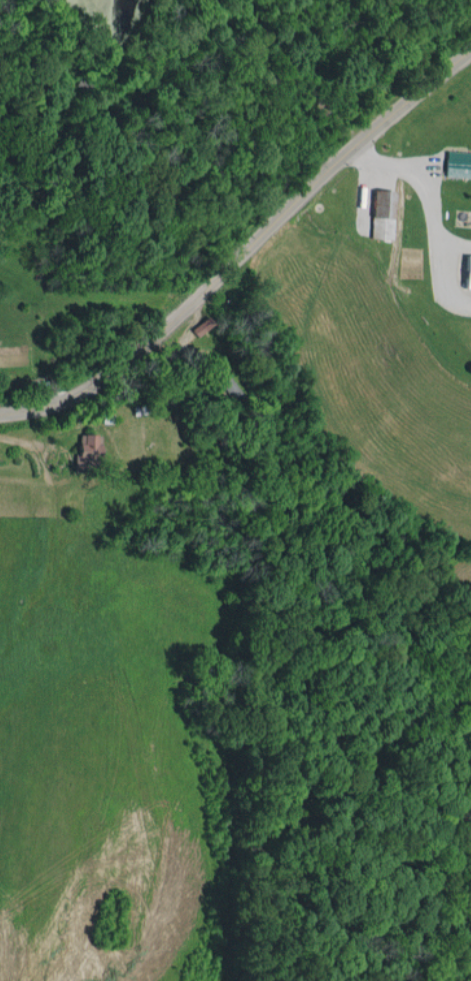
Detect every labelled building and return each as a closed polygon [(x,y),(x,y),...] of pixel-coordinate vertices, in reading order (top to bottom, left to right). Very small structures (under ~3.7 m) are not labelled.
[(470,177),(470,151),(446,150),(445,176),(470,177)] [(371,238),(393,238),(394,190),(373,189),(371,238)] [(78,454),(99,455),(100,435),(78,434),(78,454)]
